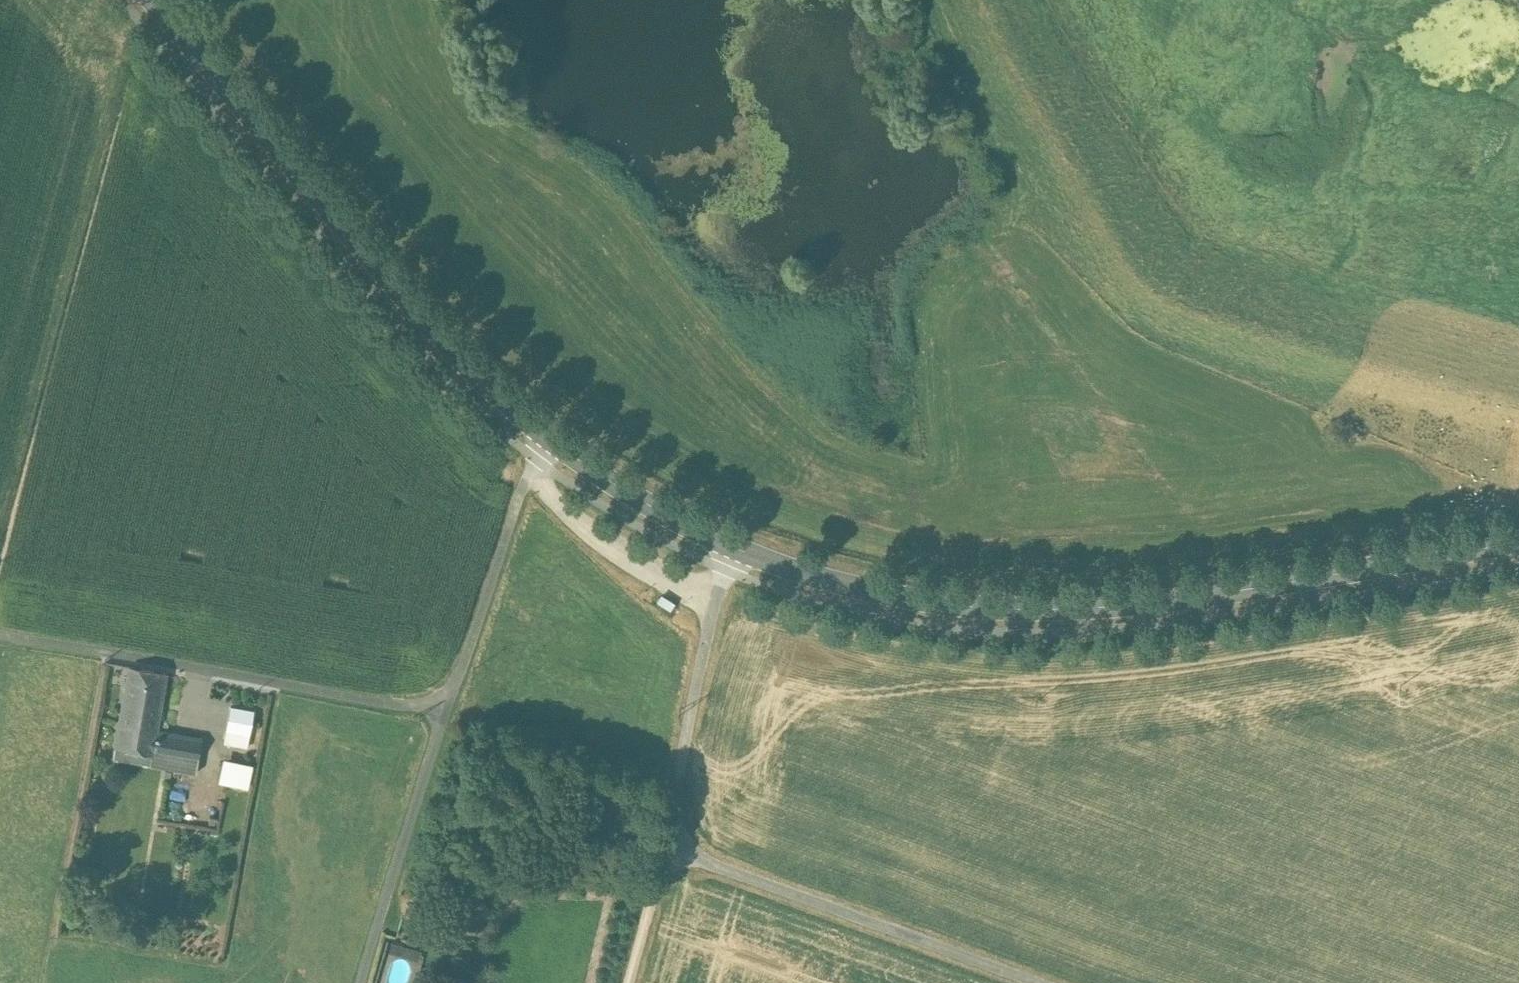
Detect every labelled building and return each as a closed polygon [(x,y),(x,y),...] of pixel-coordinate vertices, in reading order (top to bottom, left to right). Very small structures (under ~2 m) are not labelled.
[(165,673),(130,667),(112,758),(149,764),(151,753),(172,756),(175,734),(156,731),(165,673)] [(229,706),(225,728),(249,732),(253,709),(229,706)] [(200,738),(175,734),(172,756),(196,760),(200,738)] [(172,756),(151,753),(149,764),(195,771),(196,760),(172,756)] [(217,779),(247,786),(252,763),(223,756),(217,779)] [(424,963),(428,950),(397,941),(393,954),(424,963)]
